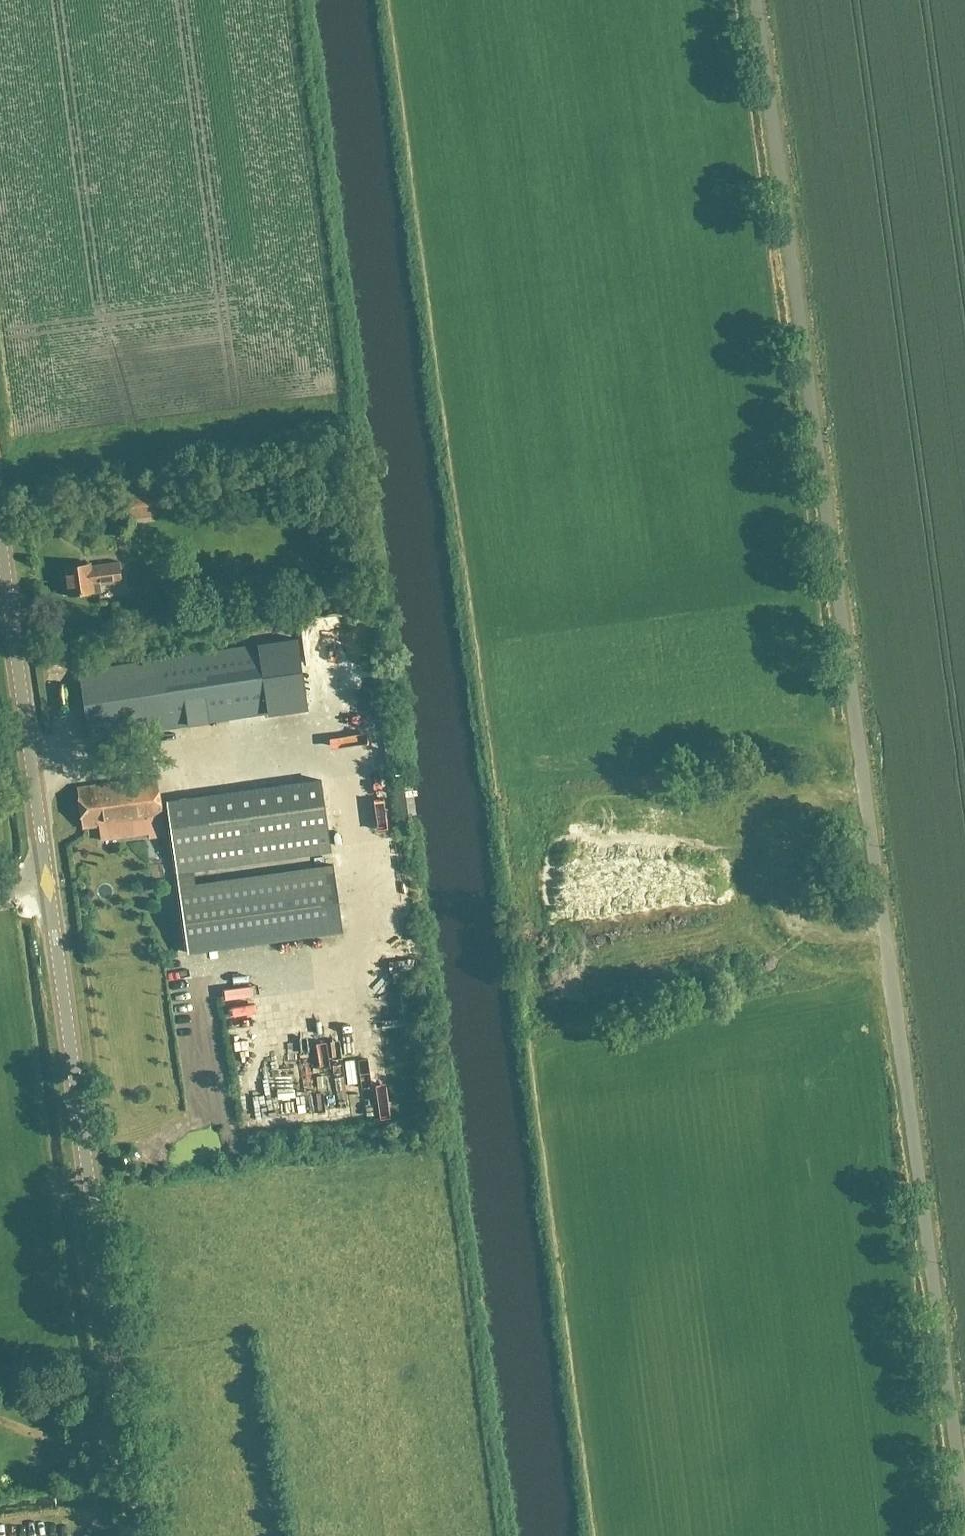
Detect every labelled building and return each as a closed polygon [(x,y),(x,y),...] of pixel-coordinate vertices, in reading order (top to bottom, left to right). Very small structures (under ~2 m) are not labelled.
[(90,564),(64,567),(65,580),(61,580),(63,595),(67,594),(67,597),(99,593),(98,586),(120,583),(118,562),(90,566),(90,564)] [(297,640),(257,646),(267,713),(307,707),(297,640)] [(78,673),(88,740),(267,713),(257,646),(78,673)] [(354,670),(358,683),(372,680),(369,667),(354,670)] [(76,790),(82,829),(161,818),(155,779),(76,790)] [(165,804),(176,875),(193,872),(330,853),(321,782),(165,804)] [(342,932),(333,873),(196,892),(195,885),(193,872),(176,875),(187,954),(342,932)]
